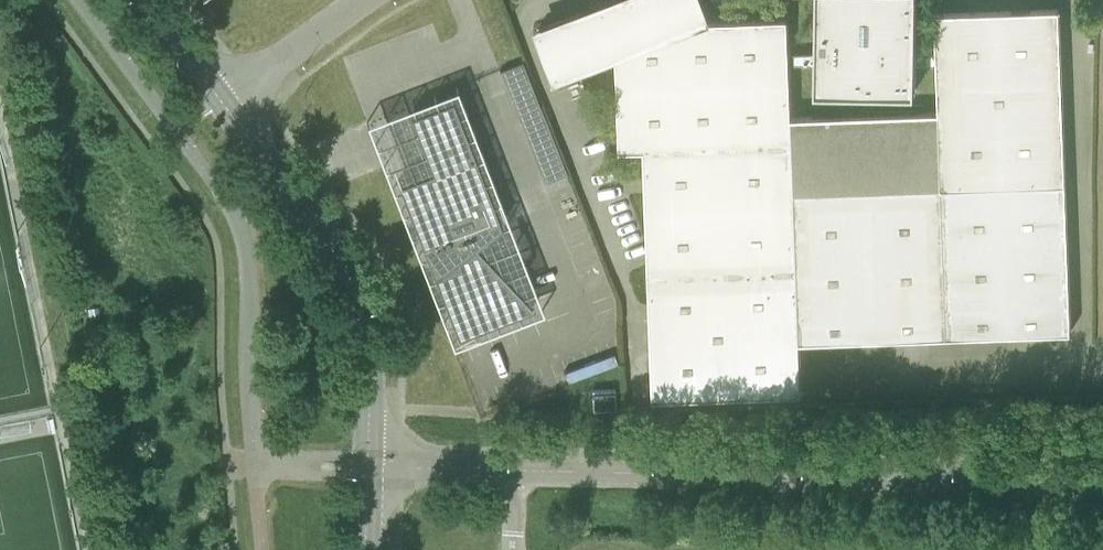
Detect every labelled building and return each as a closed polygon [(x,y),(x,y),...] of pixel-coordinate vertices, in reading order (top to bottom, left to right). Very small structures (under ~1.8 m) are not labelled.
[(620,149),(644,149),(653,398),(802,393),(800,341),(1071,331),(1060,8),(935,12),(937,52),(917,53),(917,0),(818,0),(817,52),(789,53),(788,18),(713,25),(703,0),(614,0),(588,9),(538,28),(557,78),(606,59),(605,55),(617,51),(620,149)] [(521,114),(542,106),(525,61),(504,69),(521,114)] [(432,169),(399,182),(458,335),(533,306),(519,264),(502,225),(453,97),(410,113),(419,136),(414,138),(417,146),(422,144),(432,169)] [(615,388),(592,389),(593,410),(616,409),(615,388)]
